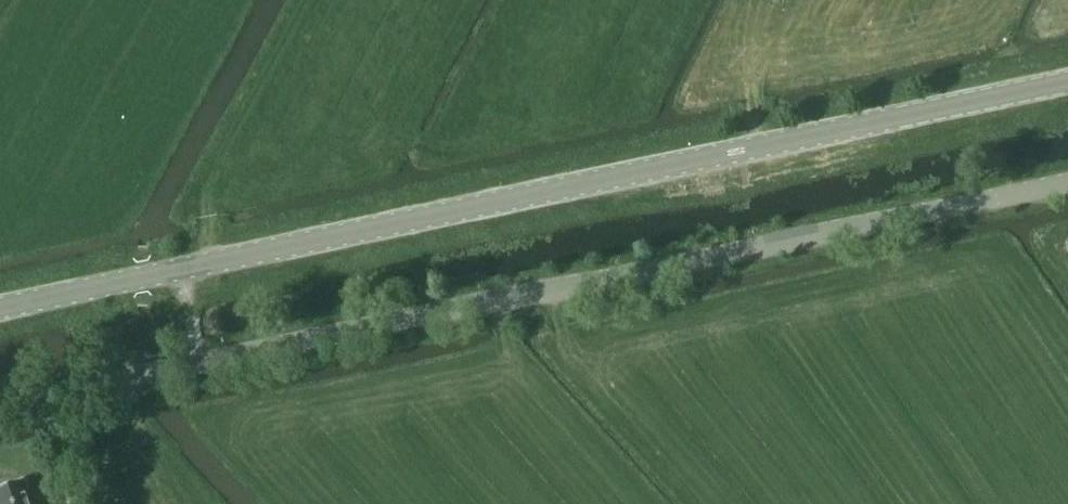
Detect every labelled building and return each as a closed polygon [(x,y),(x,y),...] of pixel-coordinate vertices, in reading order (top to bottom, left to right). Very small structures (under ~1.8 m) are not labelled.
[(24,482),(0,490),(0,503),(32,503),(24,482)]
